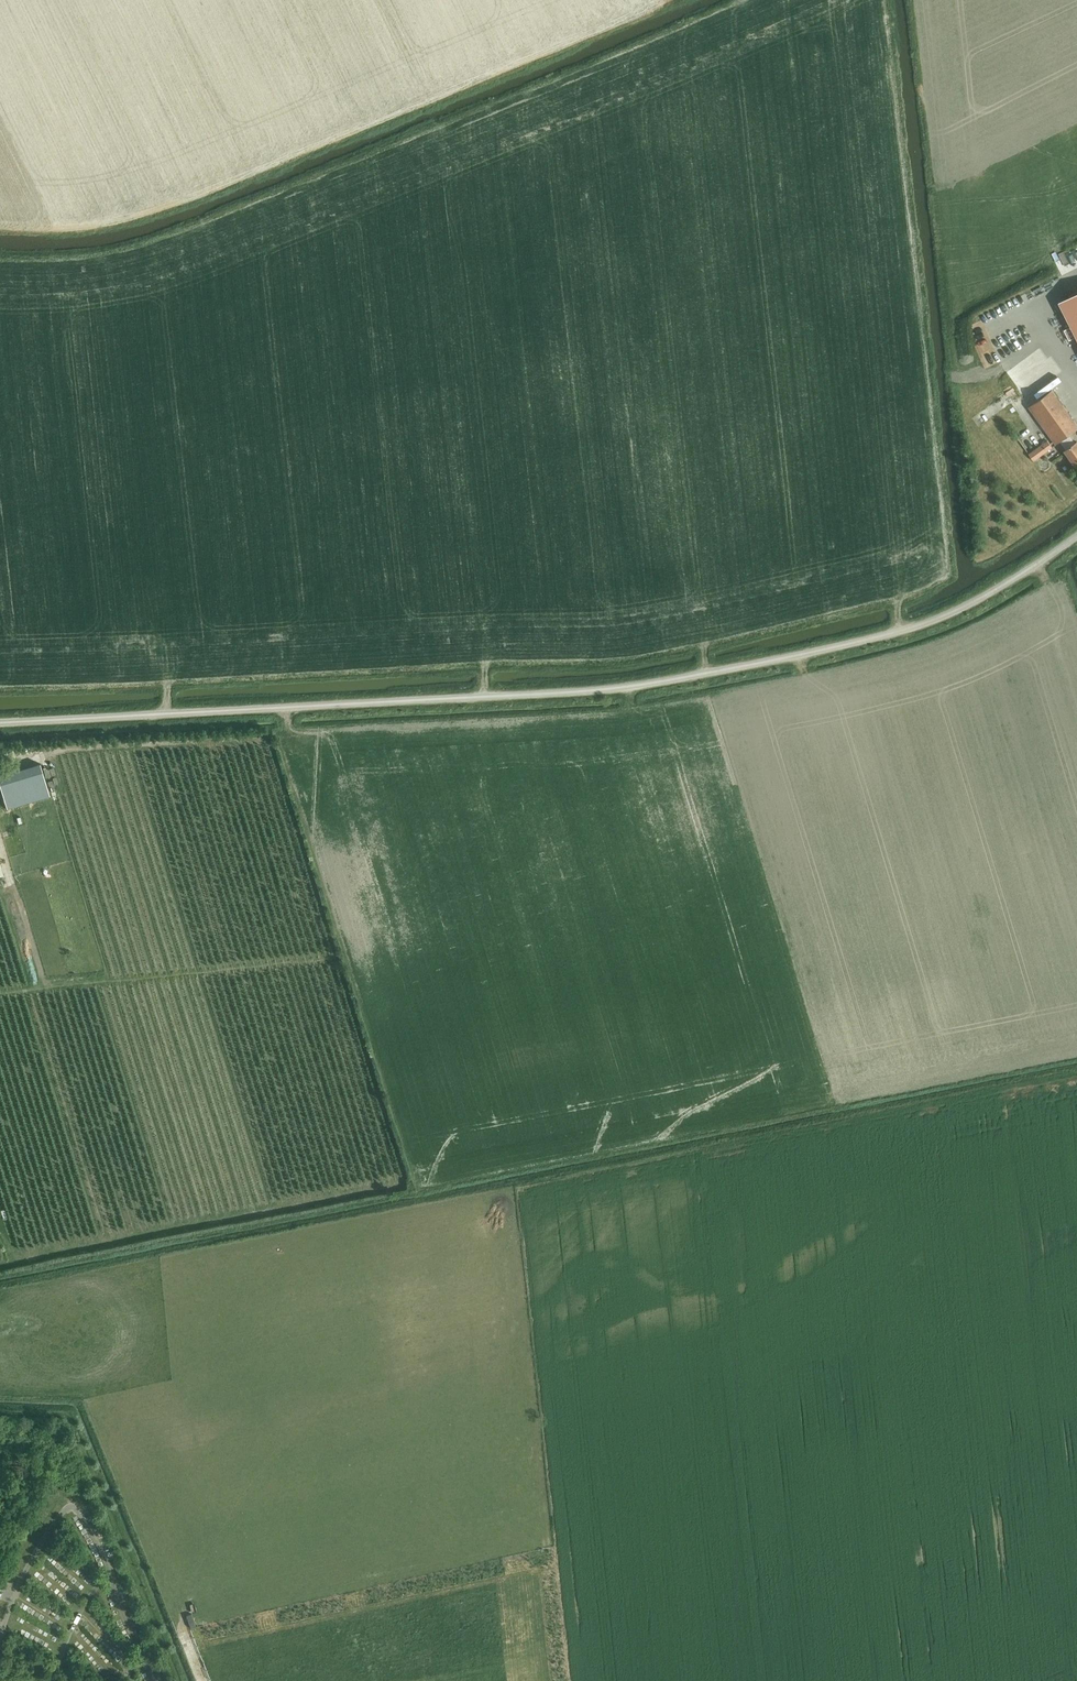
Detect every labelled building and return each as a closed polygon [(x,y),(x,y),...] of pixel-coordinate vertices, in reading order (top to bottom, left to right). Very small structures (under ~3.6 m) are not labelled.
[(1076,344),(1076,293),(1056,303),(1076,344)] [(1051,359),(1041,366),(1039,364),(1045,360),(1038,350),(1005,375),(1021,396),(1058,368),(1051,359)] [(1076,443),(1069,433),(1076,427),(1076,424),(1051,389),(1028,407),(1051,438),(1028,455),(1032,460),(1059,440),(1066,450),(1065,451),(1075,465),(1076,464),(1076,442),(1076,443)] [(7,808),(50,796),(40,763),(0,776),(0,786),(7,808)]
